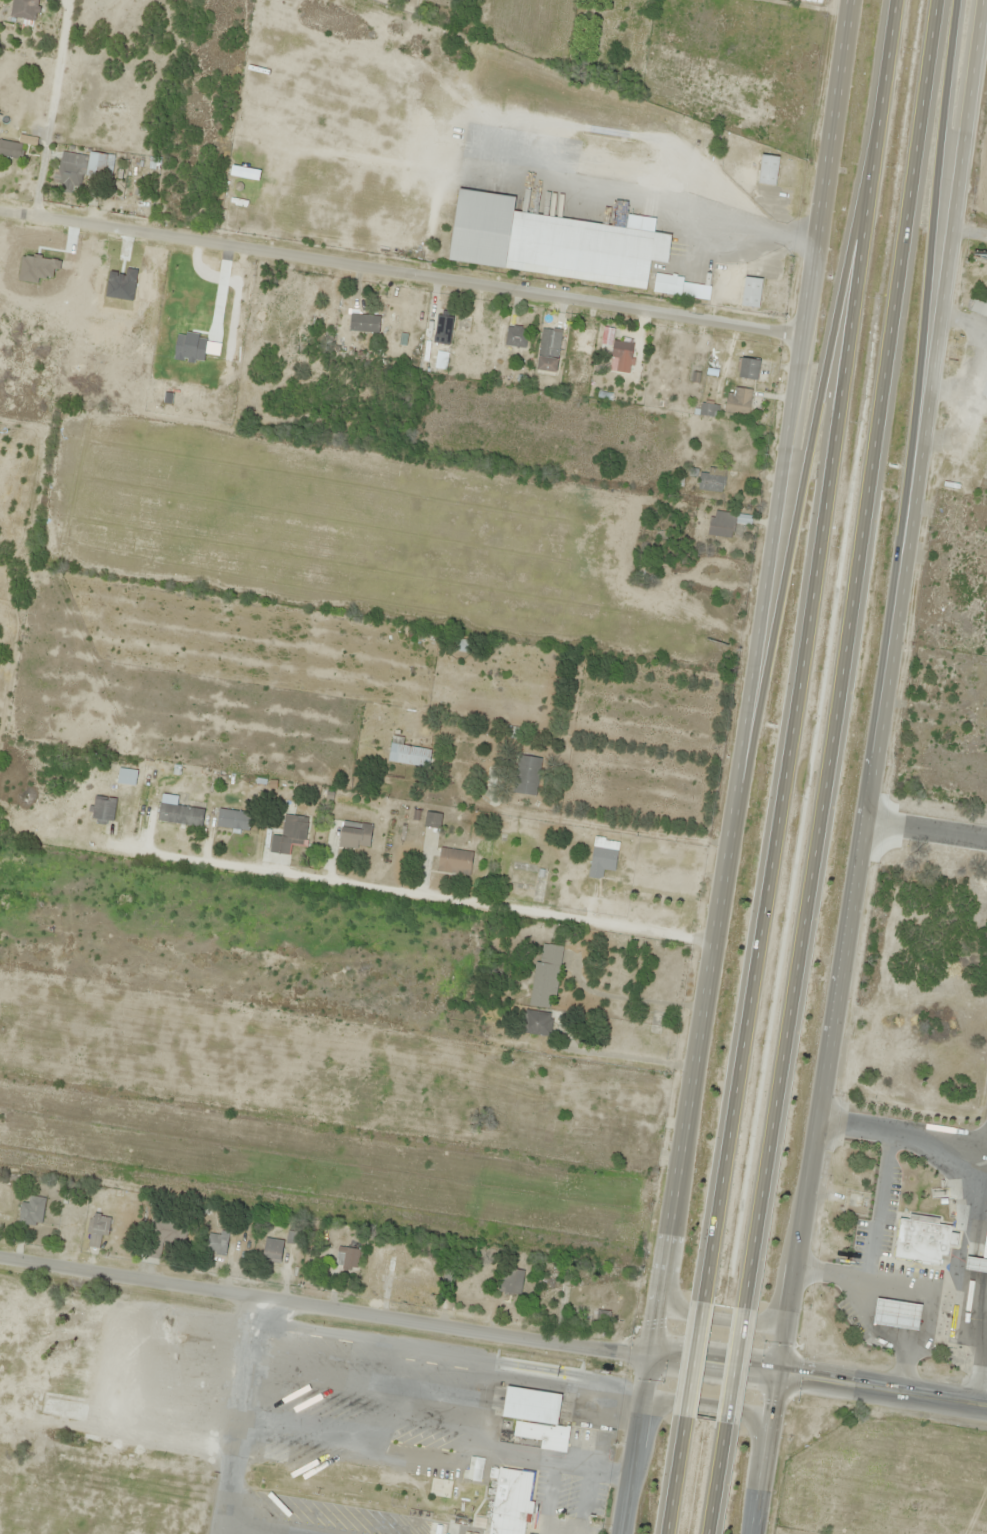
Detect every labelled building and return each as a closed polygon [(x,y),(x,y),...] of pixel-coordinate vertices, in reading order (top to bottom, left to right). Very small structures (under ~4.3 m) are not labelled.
[(9,15),(33,22),(39,0),(13,0),(9,15)] [(21,144),(0,141),(0,156),(20,158),(21,144)] [(62,185),(61,189),(79,192),(85,156),(61,152),(56,184),(62,185)] [(86,176),(111,179),(113,155),(88,153),(86,176)] [(779,157),(761,155),(758,184),(775,186),(779,157)] [(449,262),(646,288),(650,261),(667,263),(671,235),(653,233),(655,218),(627,215),(625,227),(513,212),(515,196),(458,189),(449,262)] [(652,292),(708,301),(711,284),(655,275),(652,292)] [(742,307),(759,309),(762,279),(744,277),(742,307)] [(379,333),(380,316),(350,314),(349,331),(379,333)] [(451,345),(452,316),(435,315),(434,344),(451,345)] [(526,327),(506,327),(505,348),(526,348),(526,327)] [(556,374),(558,356),(559,356),(561,330),(540,328),(536,372),(556,374)] [(631,363),(633,343),(613,341),(611,361),(631,363)] [(739,379),(757,381),(759,360),(741,358),(739,379)] [(752,390),(735,388),(733,396),(727,395),(724,413),(748,417),(752,390)] [(701,402),(700,415),(713,417),(715,403),(701,402)] [(723,492),(724,469),(708,468),(707,473),(698,473),(698,491),(723,492)] [(750,527),(751,516),(710,511),(707,535),(734,538),(736,525),(750,527)] [(473,642),(455,638),(452,650),(470,654),(473,642)] [(389,763),(428,768),(430,750),(391,745),(389,763)] [(536,796),(540,758),(516,755),(512,793),(536,796)] [(135,786),(137,770),(118,768),(116,784),(135,786)] [(113,822),(116,801),(94,797),(91,819),(113,822)] [(217,827),(248,831),(250,813),(219,809),(217,827)] [(438,829),(440,814),(426,812),(424,827),(438,829)] [(307,817),(283,816),(282,831),(270,830),(269,854),(289,855),(290,844),(305,845),(307,817)] [(337,846),(368,851),(372,826),(341,821),(337,846)] [(601,880),(603,870),(614,872),(619,842),(594,838),(588,878),(601,880)] [(470,875),(472,852),(439,848),(437,872),(470,875)] [(530,1006),(554,1009),(562,947),(538,944),(530,1006)] [(549,1035),(549,1013),(524,1013),(524,1035),(549,1035)] [(21,1203),(18,1223),(41,1227),(46,1199),(29,1196),(28,1204),(21,1203)] [(111,1218),(92,1214),(86,1247),(98,1250),(101,1236),(107,1237),(111,1218)] [(149,1217),(147,1258),(162,1258),(162,1245),(187,1246),(188,1218),(149,1217)] [(892,1258),(939,1266),(940,1256),(946,1256),(951,1228),(900,1220),(892,1258)] [(219,1257),(228,1243),(212,1231),(202,1246),(219,1257)] [(283,1241),(265,1238),(262,1262),(280,1264),(283,1241)] [(359,1250),(337,1247),(335,1267),(357,1270),(359,1250)] [(408,1280),(411,1254),(393,1252),(390,1279),(408,1280)] [(986,1274),(986,1261),(964,1257),(964,1270),(986,1274)] [(534,1299),(559,1304),(563,1281),(538,1277),(534,1299)] [(872,1326),(920,1333),(924,1308),(875,1299),(872,1326)] [(502,1418),(515,1420),(512,1437),(541,1441),(540,1450),(566,1454),(569,1428),(558,1427),(561,1395),(506,1388),(502,1418)] [(340,1465),(338,1484),(489,1505),(492,1486),(340,1465)] [(533,1473),(497,1467),(487,1533),(523,1533),(533,1473)]
